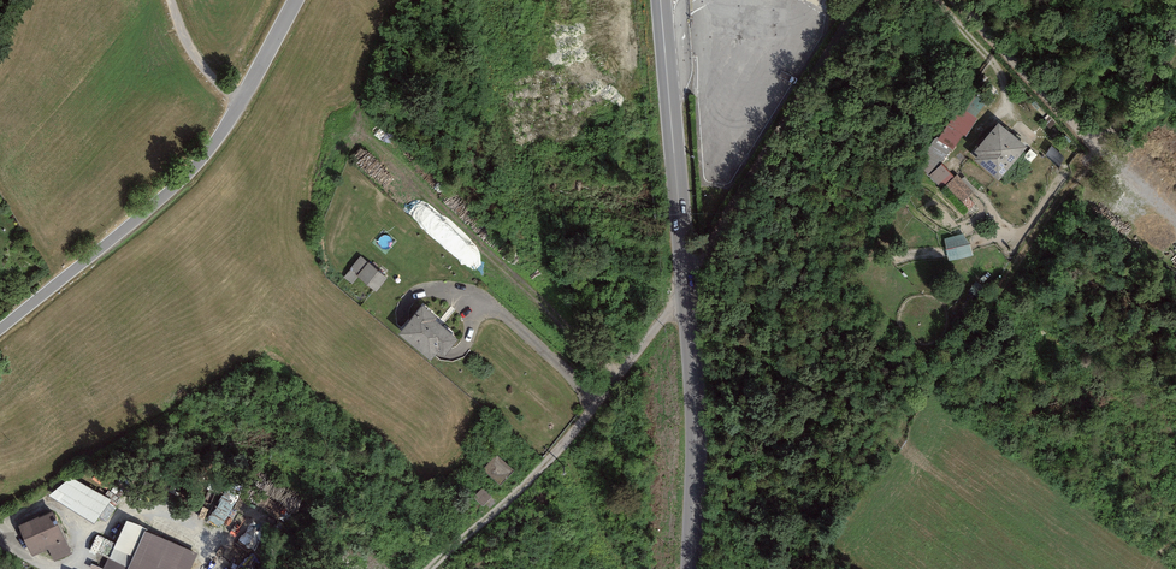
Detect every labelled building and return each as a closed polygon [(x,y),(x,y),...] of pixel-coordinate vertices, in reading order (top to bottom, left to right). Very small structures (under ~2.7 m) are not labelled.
[(959,147),(984,99),(974,94),(968,105),(959,101),(940,137),(959,147)] [(1028,139),(1000,117),(973,150),(1001,173),(1028,139)] [(974,187),(930,148),(917,161),(943,184),(946,180),(965,197),(974,187)] [(951,255),(973,249),(967,229),(945,235),(951,255)] [(387,273),(360,253),(344,275),(354,283),(360,275),(377,287),(387,273)] [(461,330),(421,295),(396,323),(430,353),(440,341),(446,346),(461,330)] [(484,464),(502,480),(515,465),(497,450),(484,464)] [(231,470),(209,521),(223,527),(245,476),(231,470)] [(72,472),(49,490),(93,519),(110,495),(72,472)] [(52,505),(20,518),(33,549),(48,543),(55,559),(72,551),(52,505)] [(127,517),(104,568),(190,568),(199,549),(127,517)]
